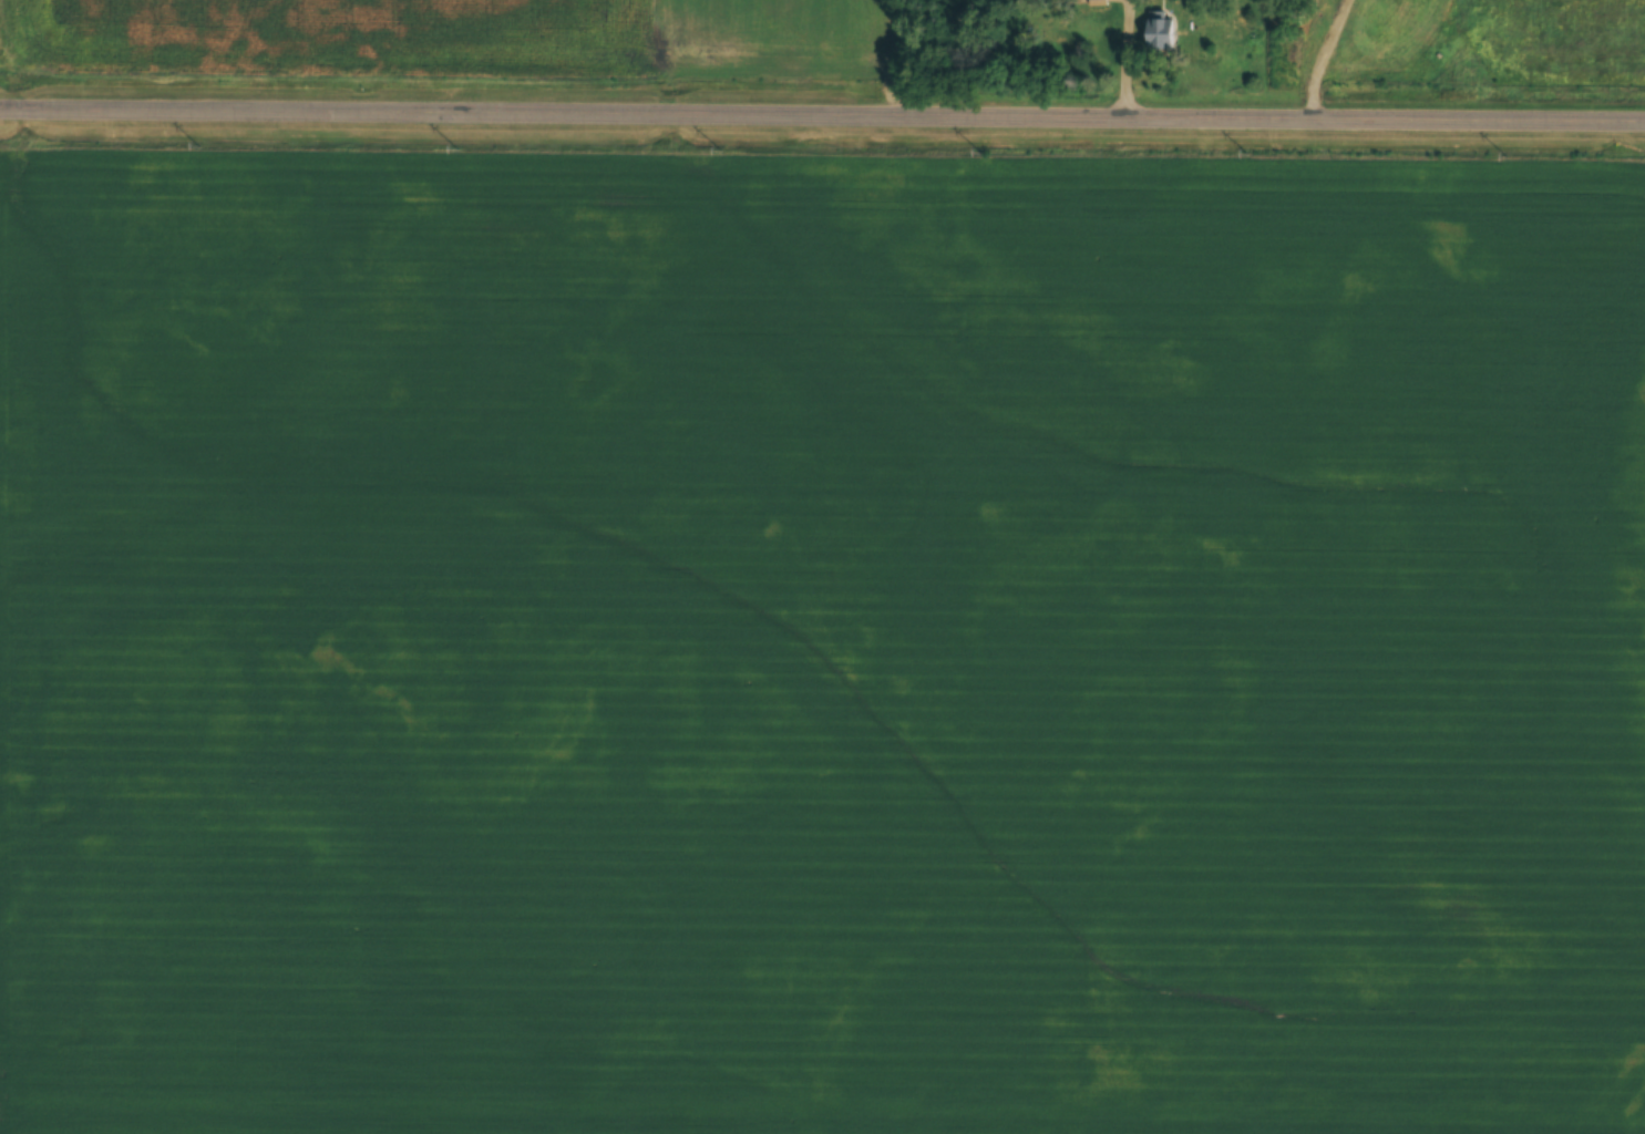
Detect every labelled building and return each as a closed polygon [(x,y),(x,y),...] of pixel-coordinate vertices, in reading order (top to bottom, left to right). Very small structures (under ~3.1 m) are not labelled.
[(1153,13),(1153,50),(1180,50),(1180,13),(1153,13)]
